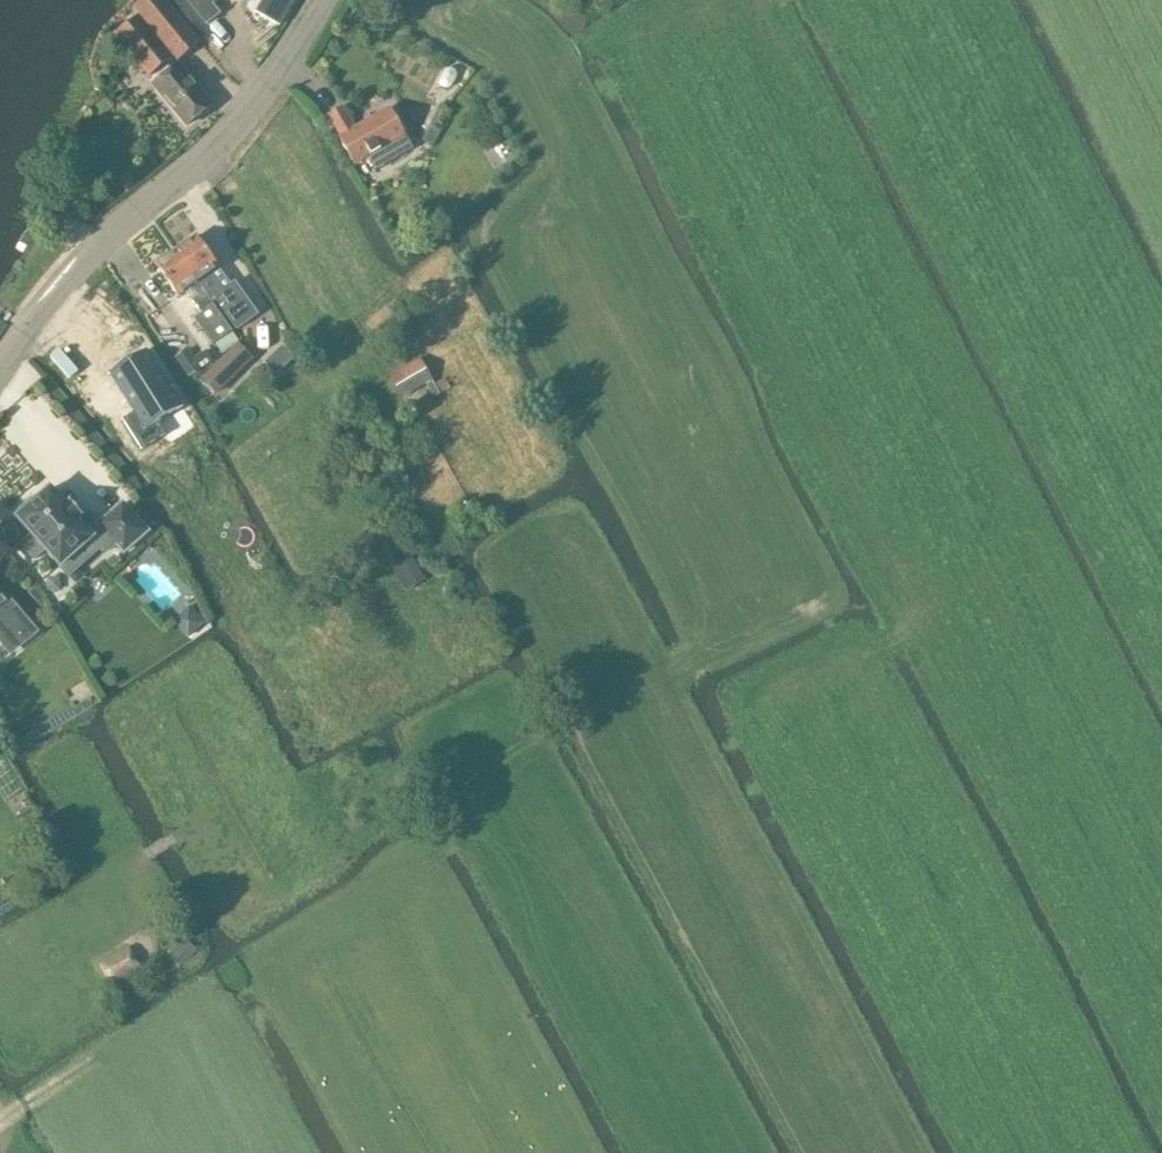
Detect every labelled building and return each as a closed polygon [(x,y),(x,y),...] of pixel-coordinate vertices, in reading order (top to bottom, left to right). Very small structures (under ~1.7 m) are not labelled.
[(178,63),(202,43),(166,0),(143,0),(133,8),(138,15),(114,36),(149,78),(173,58),(178,63)] [(206,24),(220,12),(213,3),(216,1),(217,0),(186,0),(206,24)] [(256,12),(282,27),(298,0),(263,0),(256,12)] [(212,105),(201,92),(178,64),(153,84),(187,126),(212,105)] [(353,164),(367,157),(375,171),(414,149),(406,135),(390,108),(355,128),(343,106),(328,115),(341,136),(338,138),(353,164)] [(196,236),(177,249),(198,281),(213,304),(221,315),(224,313),(235,328),(256,312),(235,281),(230,284),(224,289),(212,271),(218,267),(196,236)] [(177,249),(156,264),(178,295),(185,291),(200,313),(213,304),(198,281),(177,249)] [(200,313),(192,318),(210,345),(213,343),(230,332),(232,330),(221,315),(213,304),(200,313)] [(217,395),(253,359),(237,343),(201,379),(217,395)] [(148,350),(109,374),(110,376),(111,375),(135,412),(123,420),(142,450),(166,435),(158,423),(184,407),(183,406),(181,406),(147,352),(149,352),(148,350)] [(421,358),(389,375),(387,376),(400,399),(426,384),(434,398),(441,394),(433,380),(421,358)] [(17,517),(32,535),(21,544),(34,559),(45,549),(60,567),(80,549),(88,558),(100,548),(105,553),(116,543),(124,553),(148,531),(123,503),(99,524),(102,528),(93,536),(78,520),(81,517),(82,517),(83,516),(70,502),(69,503),(70,503),(66,506),(50,488),(34,502),(31,499),(18,510),(21,514),(17,517)] [(409,557),(391,569),(402,587),(420,576),(409,557)] [(39,604),(45,599),(35,588),(29,593),(39,604)] [(11,599),(7,602),(0,609),(0,633),(2,636),(16,624),(30,640),(39,631),(11,599)] [(192,958),(181,941),(162,953),(173,970),(192,958)] [(129,946),(98,965),(111,988),(143,970),(129,946)]
